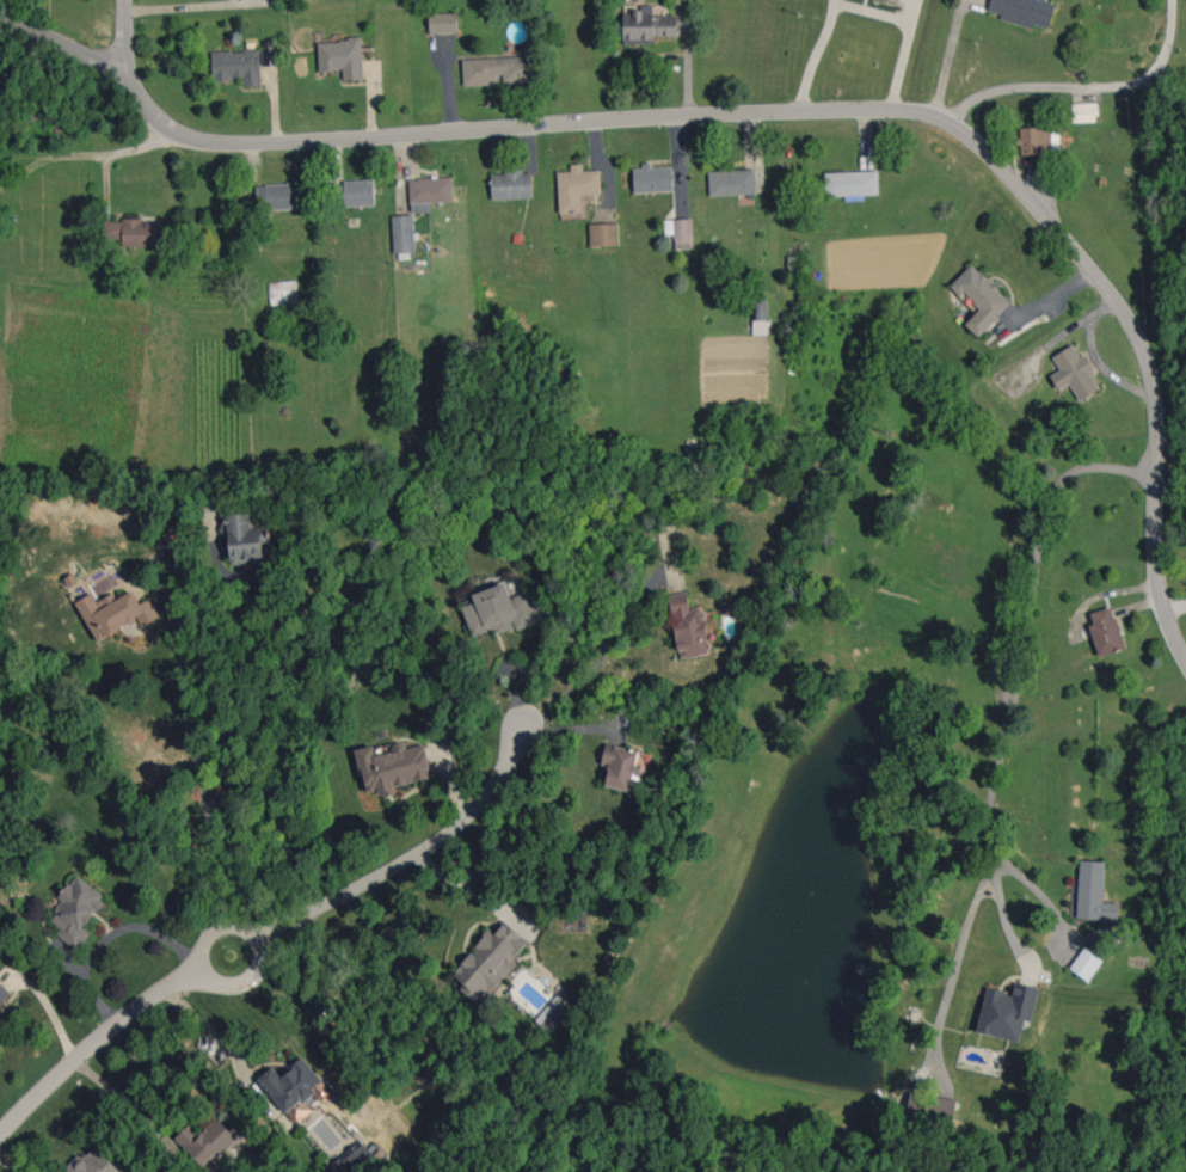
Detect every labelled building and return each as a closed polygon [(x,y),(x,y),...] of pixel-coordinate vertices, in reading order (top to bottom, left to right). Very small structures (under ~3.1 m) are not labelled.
[(1043,0),(991,0),(988,10),(1002,14),(1000,19),(1034,29),(1035,25),(1048,29),(1056,4),(1043,0)] [(677,15),(653,15),(653,6),(643,6),(643,11),(623,11),(623,44),(653,44),(653,36),(676,36),(677,15)] [(457,12),(429,13),(429,33),(458,33),(457,12)] [(362,39),(318,41),(319,71),(343,70),(343,80),(364,79),(362,39)] [(260,50),(212,51),(213,80),(243,79),(243,86),(261,86),(260,50)] [(463,59),(464,84),(531,82),(530,57),(463,59)] [(1097,102),(1072,103),(1073,123),(1098,122),(1097,102)] [(1021,155),(1052,153),(1050,126),(1020,128),(1021,155)] [(601,194),(600,170),(583,170),(583,164),(571,165),(571,171),(558,172),(560,219),(588,218),(588,194),(601,194)] [(633,167),(634,192),(673,191),(672,165),(633,167)] [(504,170),(504,174),(491,174),(492,200),(533,198),(532,169),(504,170)] [(755,169),(709,171),(710,195),(756,194),(755,169)] [(826,196),(879,194),(878,171),(825,173),(826,196)] [(431,202),(453,201),(453,177),(410,179),(411,212),(431,212),(431,202)] [(375,205),(374,180),(343,180),(343,186),(334,186),(334,206),(375,205)] [(257,185),(258,210),(298,209),(297,184),(257,185)] [(394,253),(415,253),(413,215),(392,216),(394,253)] [(675,249),(692,248),(691,218),(665,219),(666,235),(674,235),(675,249)] [(162,246),(161,219),(109,220),(110,239),(123,238),(123,247),(162,246)] [(590,224),(590,246),(619,245),(618,223),(590,224)] [(978,336),(1012,302),(972,263),(952,284),(979,310),(965,324),(978,336)] [(270,305),(298,304),(297,281),(270,282),(270,305)] [(753,335),(767,335),(768,298),(754,298),(753,335)] [(1058,390),(1070,383),(1079,400),(1100,389),(1090,372),(1094,370),(1086,354),(1080,357),(1073,345),(1053,356),(1060,370),(1050,375),(1058,390)] [(230,565),(264,563),(263,541),(269,541),(268,527),(251,528),(250,513),(232,514),(232,507),(220,508),(221,535),(229,535),(230,565)] [(538,623),(529,591),(510,597),(505,583),(472,594),(475,602),(463,606),(472,636),(498,628),(499,633),(515,628),(516,630),(538,623)] [(98,641),(139,619),(143,626),(159,617),(149,599),(140,604),(133,590),(117,599),(113,593),(97,602),(92,593),(76,602),(98,641)] [(711,653),(703,607),(690,610),(687,591),(669,594),(680,659),(711,653)] [(1099,656),(1125,649),(1113,607),(1090,613),(1094,625),(1090,626),(1099,656)] [(990,661),(996,681),(1010,677),(1004,657),(990,661)] [(425,742),(393,748),(394,752),(375,755),(373,746),(357,749),(365,794),(384,791),(385,796),(396,794),(394,785),(432,778),(425,742)] [(629,791),(633,774),(640,776),(643,766),(636,764),(639,751),(606,743),(601,764),(609,766),(604,785),(629,791)] [(1104,861),(1080,860),(1077,919),(1118,921),(1119,902),(1103,901),(1104,861)] [(107,897),(79,876),(44,922),(80,948),(91,933),(84,928),(107,897)] [(528,939),(504,923),(496,934),(488,928),(476,946),(475,946),(455,976),(465,983),(461,990),(478,1002),(484,992),(490,996),(510,967),(509,966),(528,939)] [(1088,981),(1103,960),(1084,947),(1070,968),(1088,981)] [(0,982),(0,1004),(11,991),(0,982)] [(1039,988),(1015,983),(1013,994),(987,988),(977,1032),(1019,1042),(1024,1020),(1032,1021),(1039,988)] [(573,1006),(558,993),(535,1021),(551,1033),(573,1006)] [(258,1079),(296,1124),(314,1109),(311,1106),(330,1090),(304,1058),(281,1077),(273,1067),(258,1079)] [(906,1125),(937,1128),(938,1120),(954,1122),(957,1098),(909,1093),(906,1125)] [(244,1136),(233,1125),(228,1129),(218,1118),(200,1135),(190,1124),(175,1139),(208,1171),(244,1136)] [(344,1166),(350,1171),(353,1171),(373,1154),(360,1139),(332,1165),(338,1171),(344,1166)] [(92,1144),(69,1168),(73,1171),(121,1171),(122,1171),(92,1144)]
